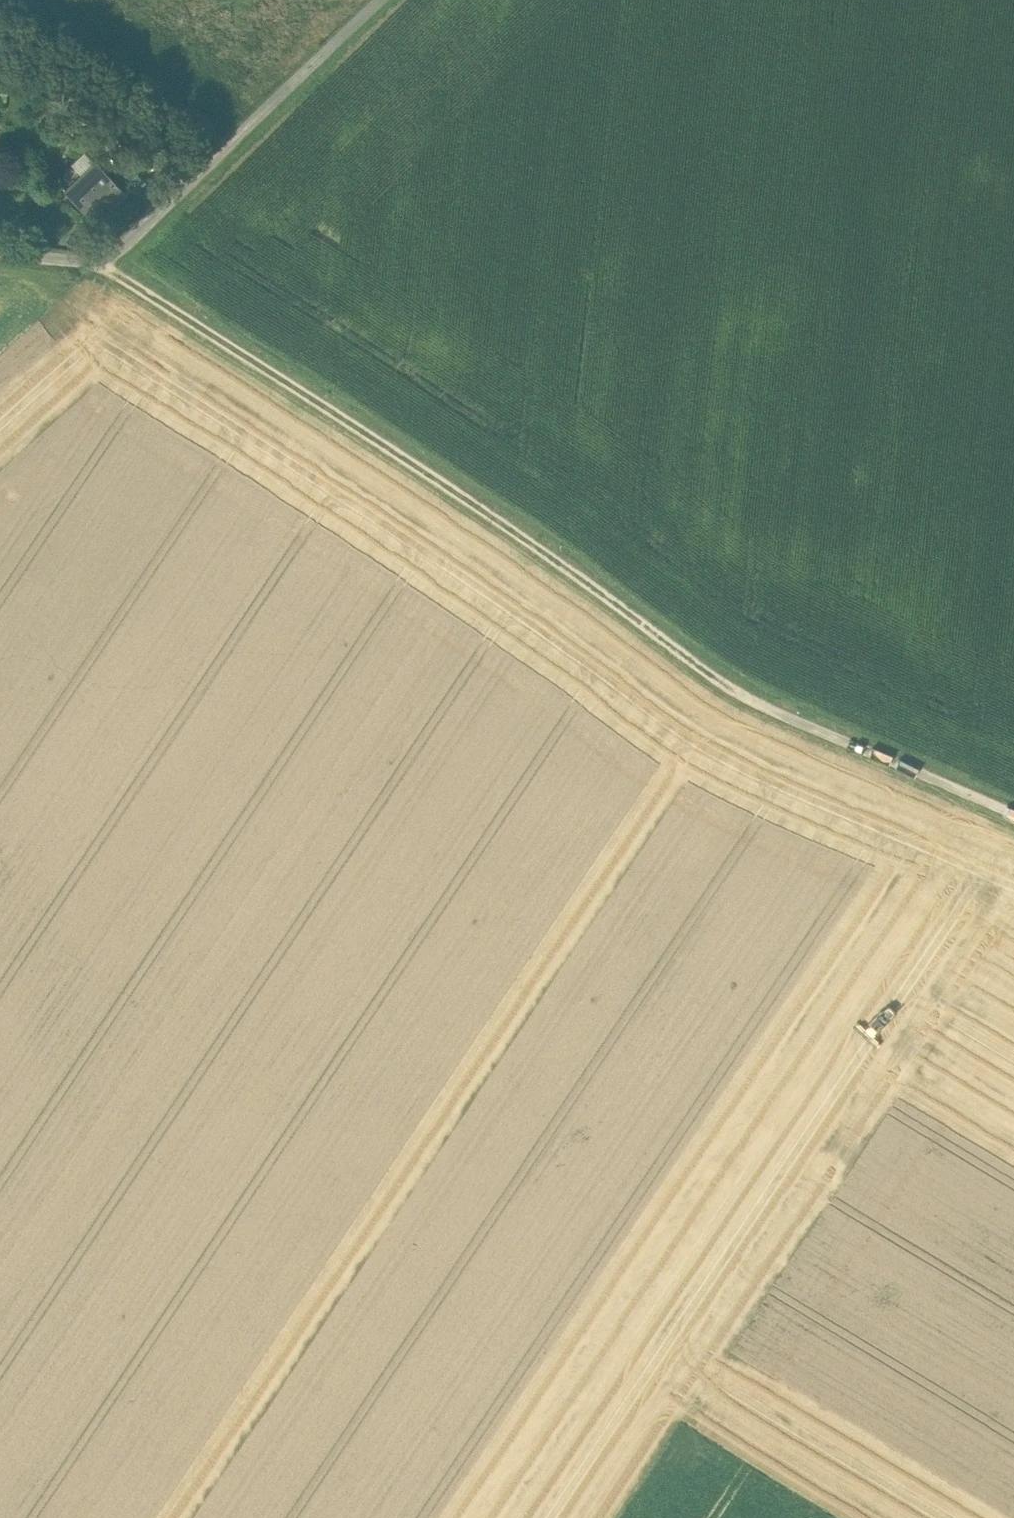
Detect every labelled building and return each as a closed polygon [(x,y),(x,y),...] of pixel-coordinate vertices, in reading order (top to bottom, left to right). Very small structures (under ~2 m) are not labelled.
[(138,165),(121,146),(110,156),(127,174),(138,165)] [(125,192),(96,162),(65,191),(95,222),(125,192)]
